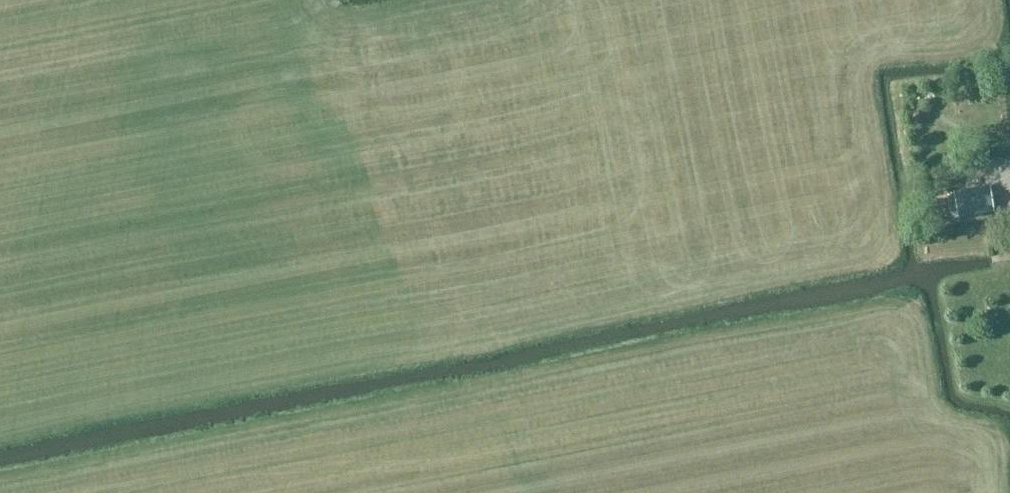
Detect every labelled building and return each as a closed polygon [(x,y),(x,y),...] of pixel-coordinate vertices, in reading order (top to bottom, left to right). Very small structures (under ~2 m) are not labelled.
[(954,196),(958,219),(995,214),(991,191),(979,192),(978,188),(957,192),(958,196),(954,196)] [(897,282),(910,276),(905,264),(892,270),(897,282)]
